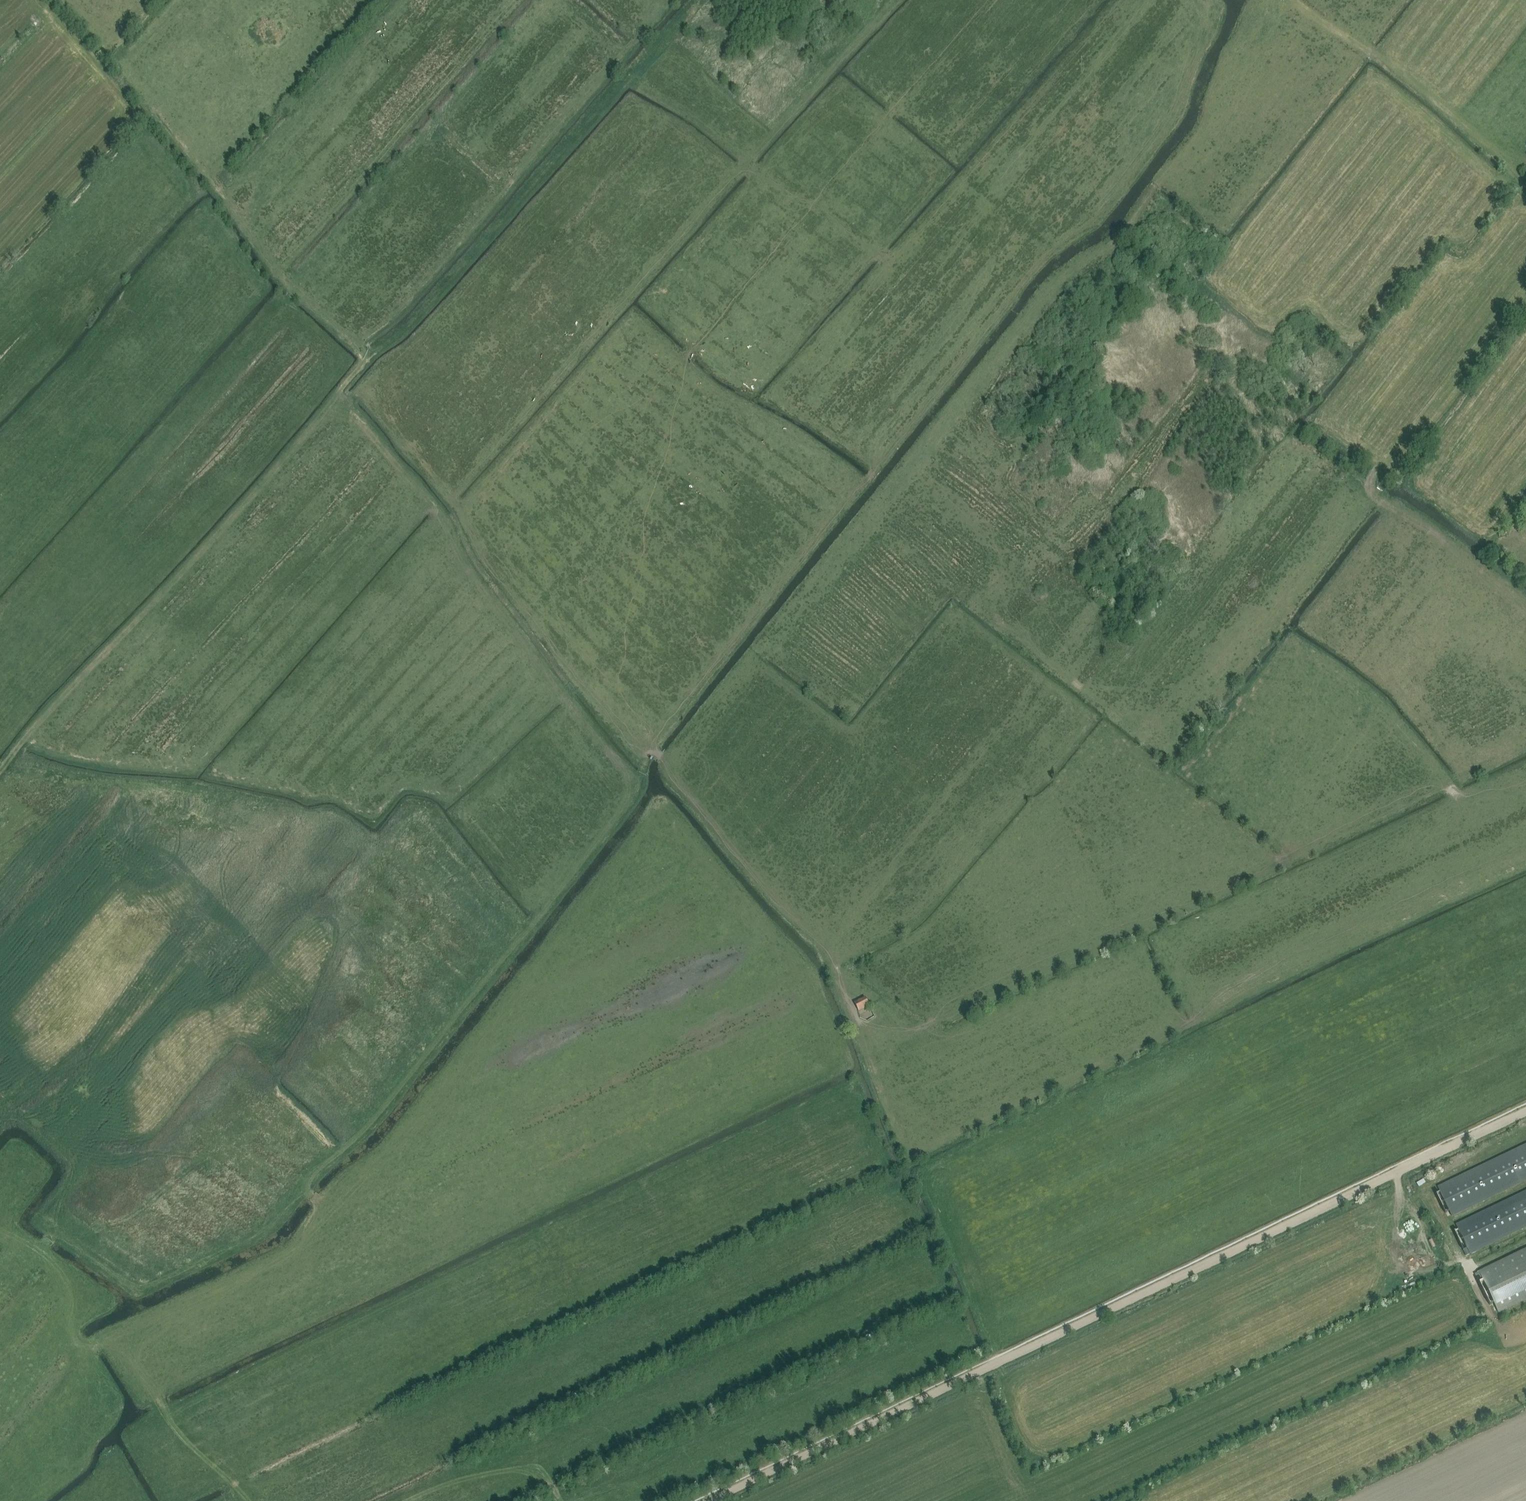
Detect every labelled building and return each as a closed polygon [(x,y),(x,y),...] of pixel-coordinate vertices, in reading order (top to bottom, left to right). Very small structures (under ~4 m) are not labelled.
[(858,1011),(869,1006),(865,997),(855,1002),(858,1011)] [(1438,1186),(1452,1215),(1525,1180),(1525,1144),(1438,1186)] [(1456,1224),(1470,1253),(1525,1226),(1525,1191),(1456,1224)] [(1479,1271),(1498,1312),(1525,1299),(1525,1248),(1479,1271)]
